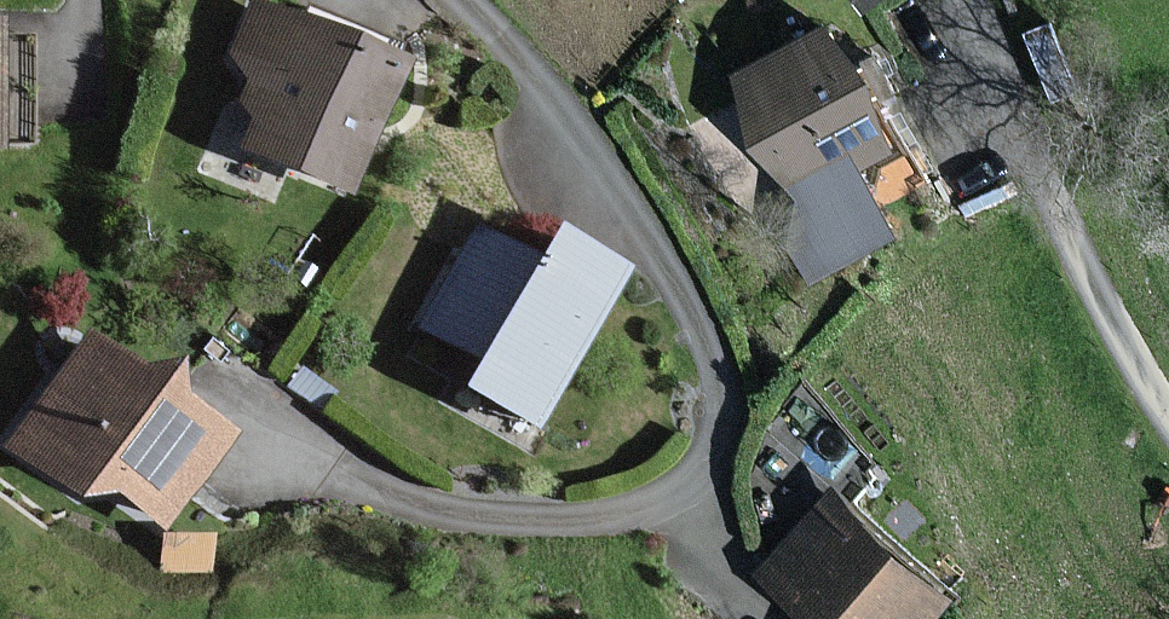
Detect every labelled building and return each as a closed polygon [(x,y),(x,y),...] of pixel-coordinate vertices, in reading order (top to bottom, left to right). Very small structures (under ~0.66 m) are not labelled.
[(410,66),(253,6),(201,141),(358,201),(410,66)] [(885,154),(827,33),(729,80),(821,274),(892,241),(857,167),(885,154)] [(539,268),(475,231),(418,329),(482,366),(466,393),(538,434),(635,269),(563,227),(556,240),(539,268)] [(231,441),(191,411),(185,369),(145,376),(90,334),(3,449),(87,513),(100,496),(157,538),(231,441)] [(766,577),(813,618),(933,618),(947,603),(834,502),(766,577)]
